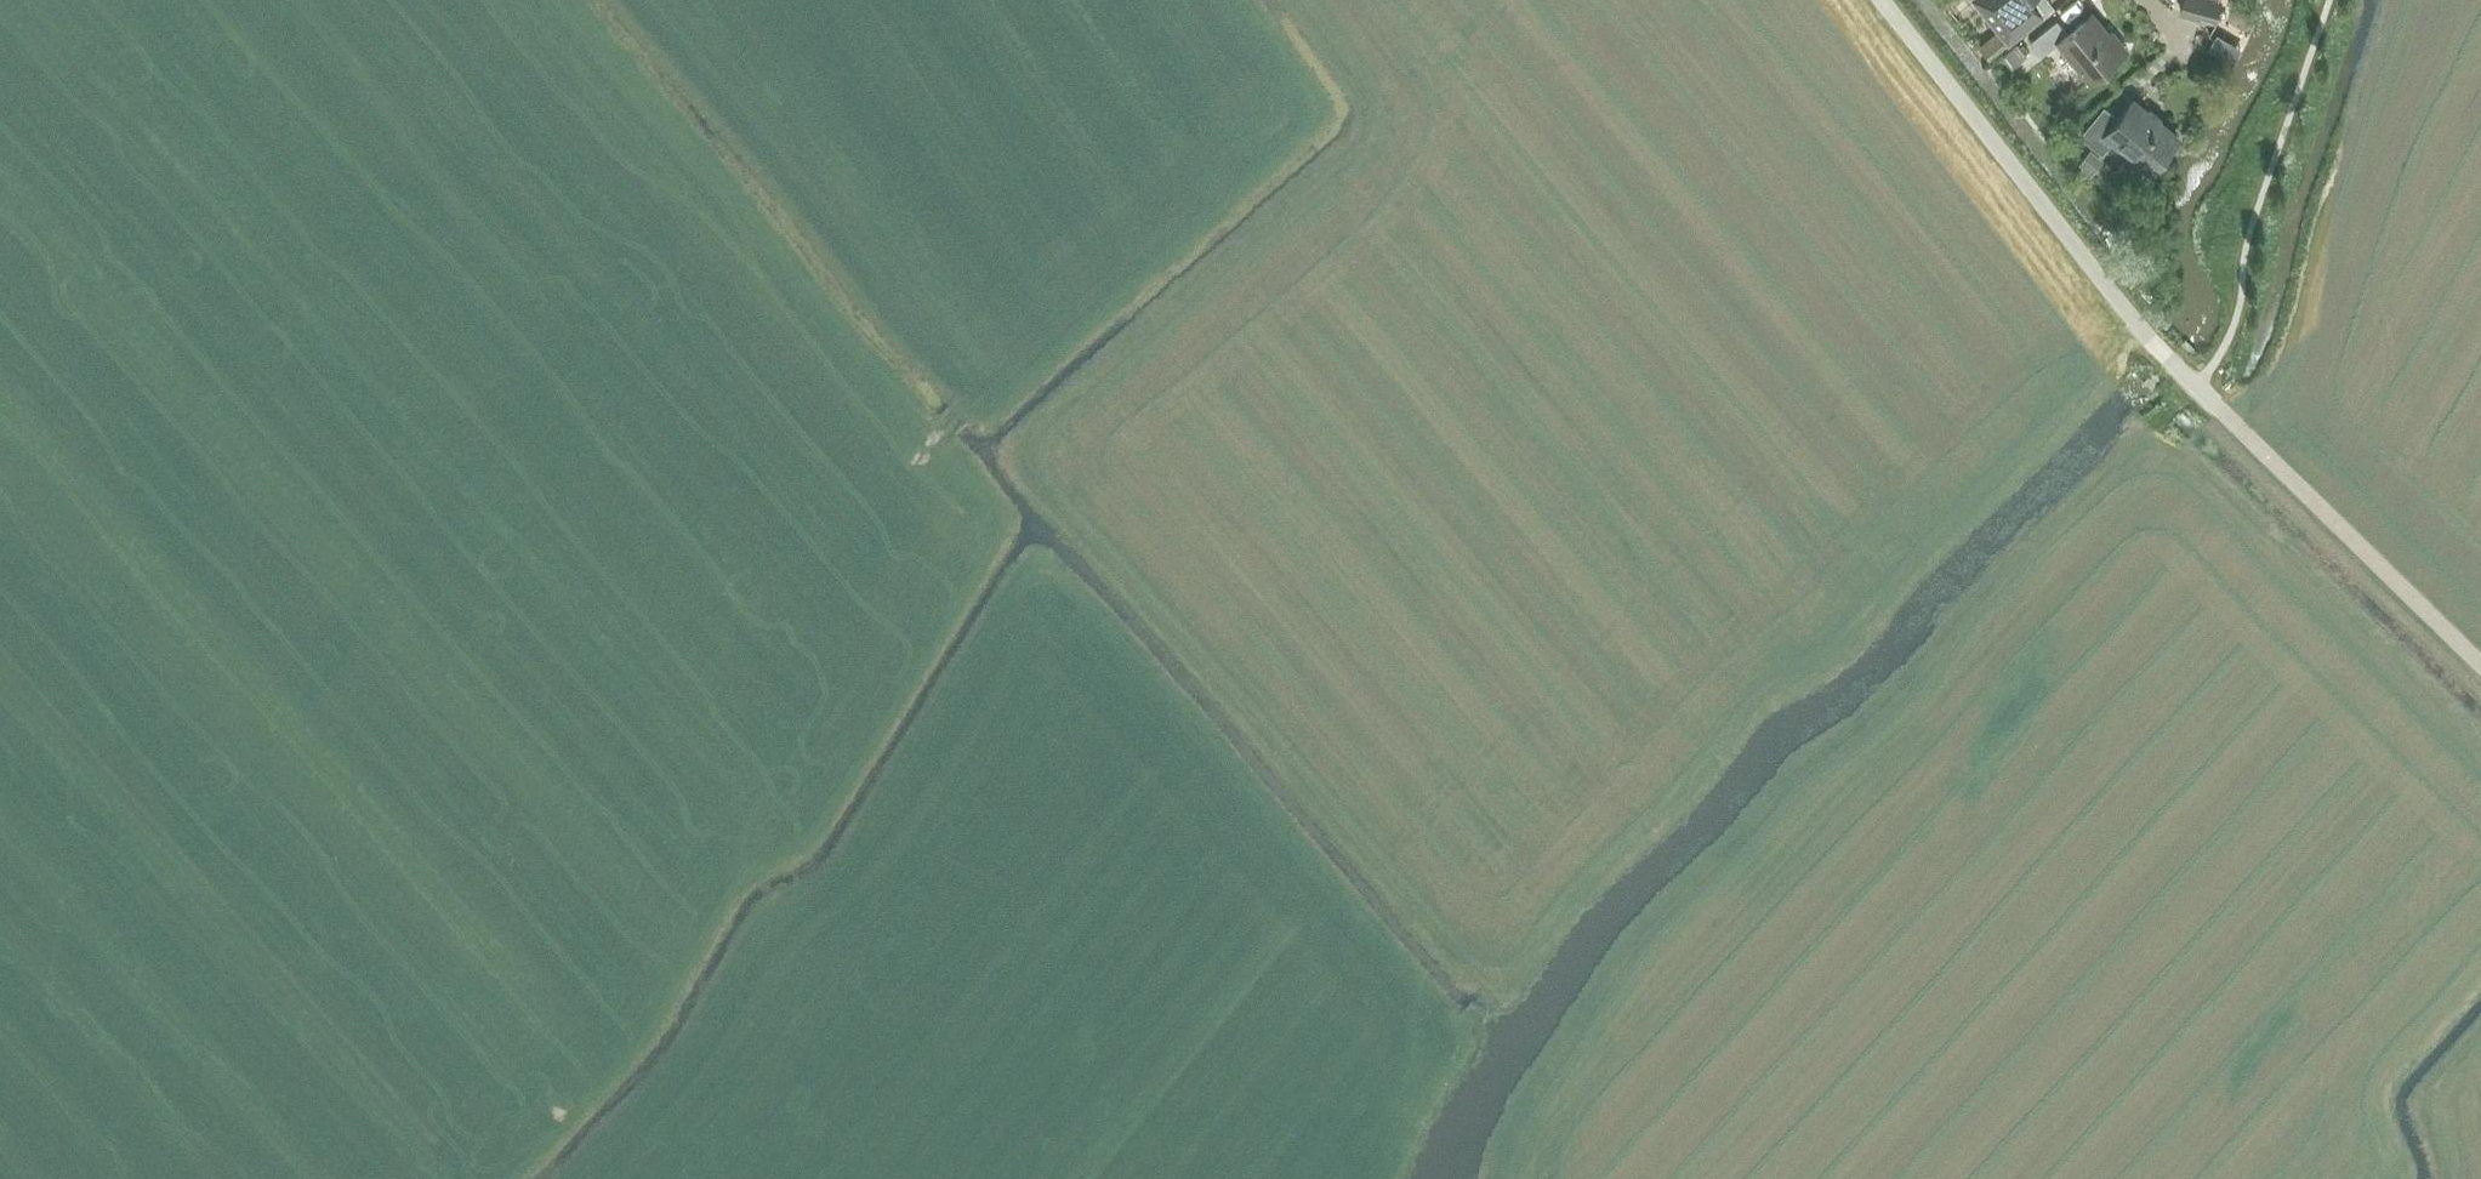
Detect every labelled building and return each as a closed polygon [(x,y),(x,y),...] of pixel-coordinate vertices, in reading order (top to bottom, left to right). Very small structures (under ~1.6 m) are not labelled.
[(1990,14),(2007,36),(2011,40),(2044,13),(2040,9),(2033,0),(2008,0),(1990,14)] [(2181,12),(2215,22),(2221,0),(2185,0),(2181,12)] [(2112,36),(2092,11),(2091,12),(2092,13),(2068,33),(2057,20),(2030,41),(2042,55),(2058,42),(2090,81),(2125,52),(2123,50),(2126,47),(2115,33),(2112,36)] [(2230,24),(2241,27),(2245,15),(2233,12),(2230,24)] [(2224,39),(2217,34),(2209,48),(2216,52),(2224,39)] [(2027,55),(2018,43),(2002,55),(2012,67),(2027,55)] [(2137,90),(2126,80),(2110,98),(2120,108),(2137,90)] [(2149,169),(2177,135),(2134,100),(2119,118),(2105,106),(2081,135),(2103,152),(2104,151),(2103,151),(2113,139),(2149,169)] [(2084,166),(2079,172),(2087,180),(2104,160),(2091,150),(2080,163),(2084,166)]
